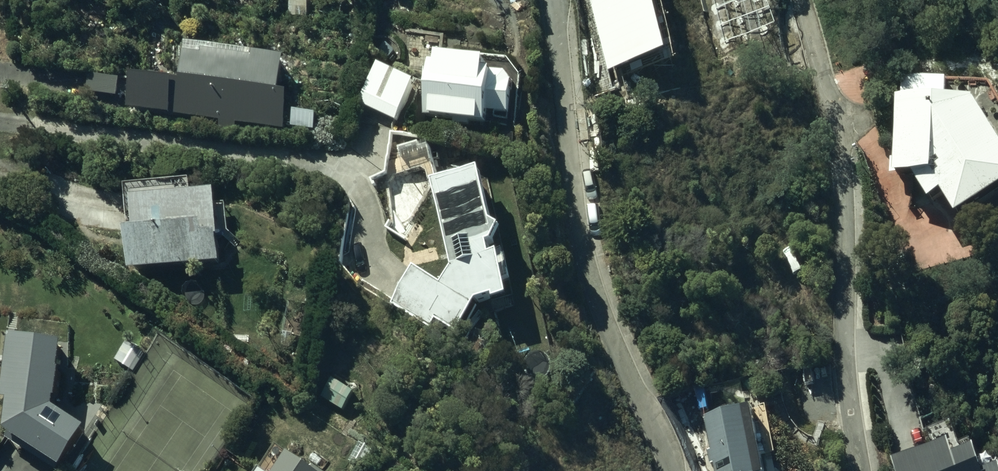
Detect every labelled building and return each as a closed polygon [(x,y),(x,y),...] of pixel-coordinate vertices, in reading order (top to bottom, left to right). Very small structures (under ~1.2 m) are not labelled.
[(131,76),(126,108),(221,122),(220,129),(236,132),(237,124),(287,131),(292,96),(281,94),(286,61),(187,46),(182,83),(131,76)] [(420,80),(425,81),(422,118),(483,126),(483,124),(506,127),(510,82),(505,74),(485,72),(486,63),(478,62),(478,60),(462,59),(462,61),(434,59),(433,66),(421,65),(420,80)] [(375,66),(357,106),(393,124),(413,84),(375,66)] [(90,75),(87,93),(118,98),(121,80),(90,75)] [(893,178),(907,179),(927,210),(941,202),(954,223),(997,196),(997,95),(989,82),(903,79),(902,103),(896,103),(893,178)] [(478,173),(430,183),(450,266),(441,282),(412,266),(390,304),(452,339),(459,326),(471,333),(482,312),(474,307),(475,304),(489,301),(491,305),(507,302),(503,283),(510,282),(503,253),(490,256),(487,246),(500,230),(491,224),(478,173)] [(127,235),(130,274),(223,267),(218,195),(133,201),(136,235),(127,235)] [(65,348),(63,349),(63,344),(3,337),(0,368),(0,403),(11,405),(7,436),(55,470),(60,470),(87,434),(58,412),(65,348)] [(893,470),(997,470),(997,468),(955,447),(943,396),(918,402),(932,460),(893,470)] [(704,420),(710,450),(706,451),(709,466),(712,466),(713,470),(761,470),(758,455),(765,454),(762,436),(757,437),(752,410),(704,420)] [(276,452),(274,454),(285,461),(279,470),(304,470),(276,452)]
